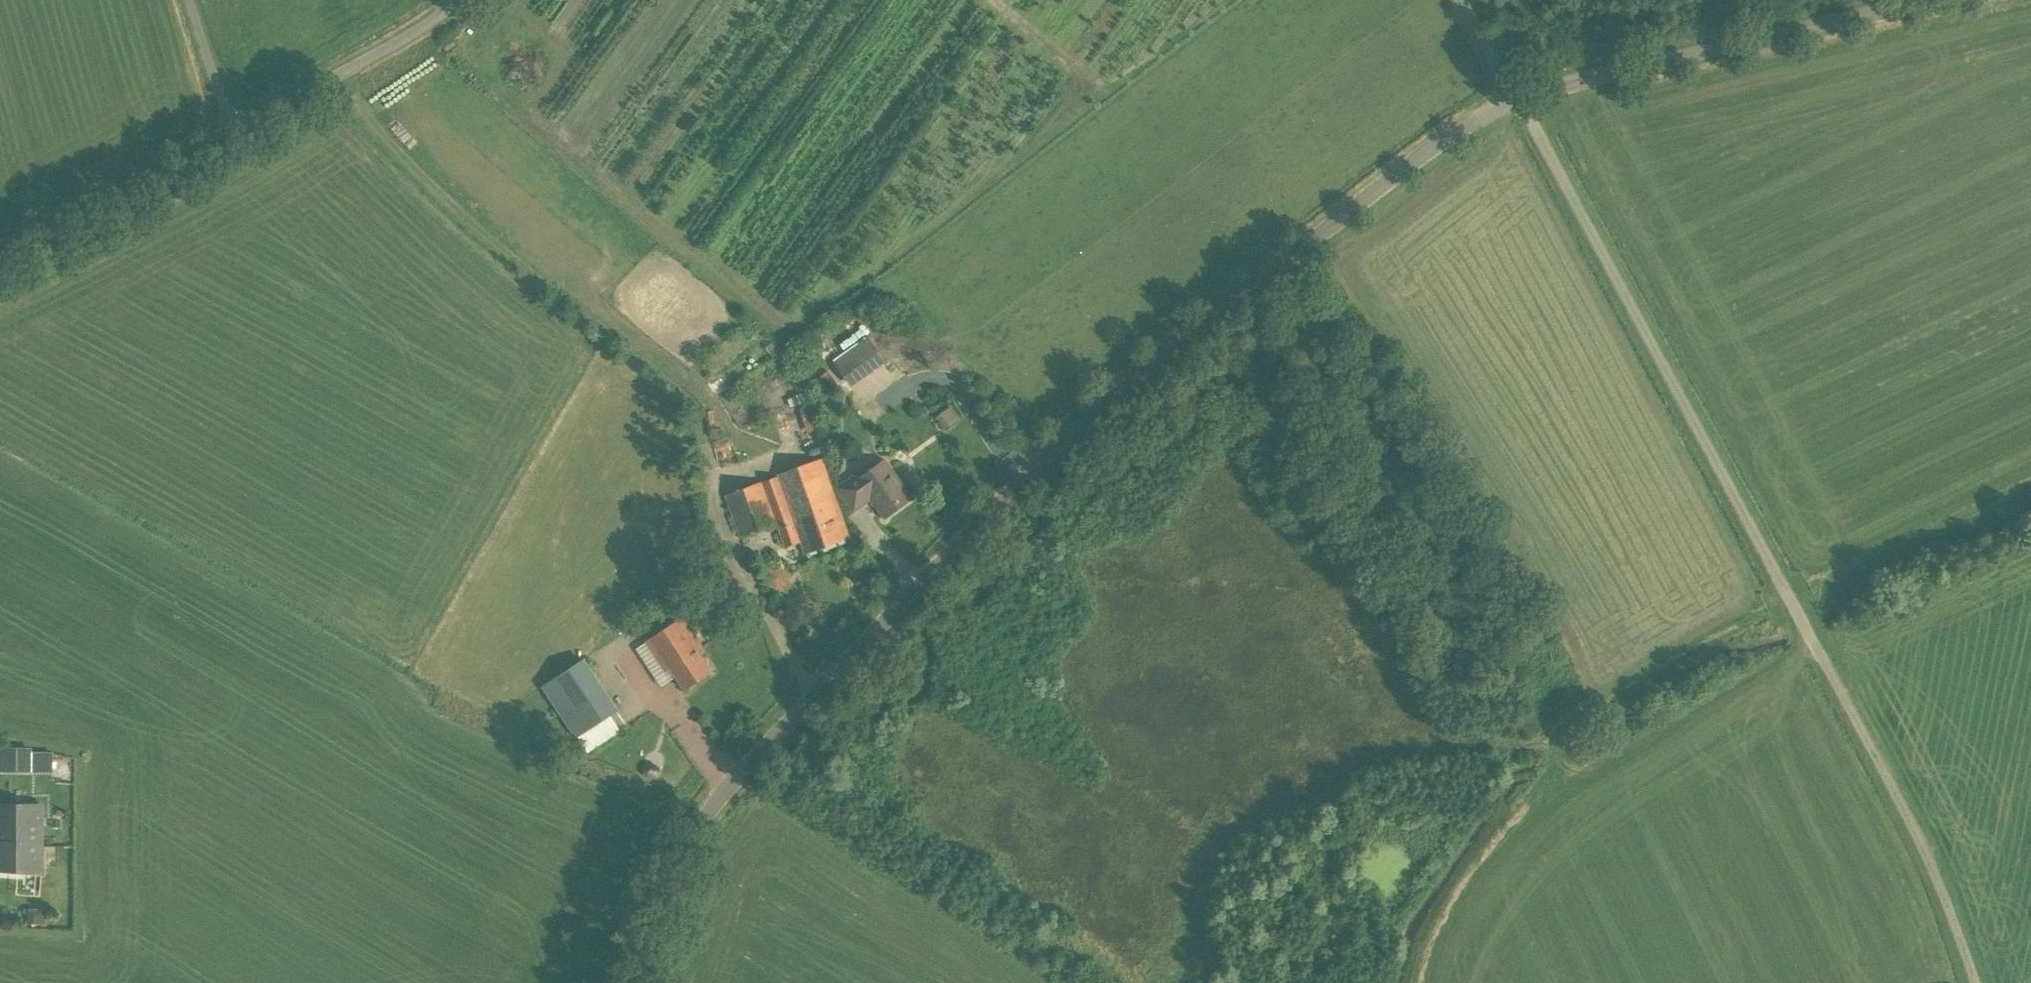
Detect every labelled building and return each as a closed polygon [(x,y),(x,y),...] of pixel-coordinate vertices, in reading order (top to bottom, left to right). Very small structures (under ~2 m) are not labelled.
[(886,336),(892,343),(898,338),(892,331),(886,336)] [(851,387),(886,362),(869,337),(834,362),(851,387)] [(802,392),(785,398),(788,409),(806,402),(802,392)] [(946,431),(959,421),(950,406),(936,416),(946,431)] [(851,538),(823,458),(778,474),(779,476),(763,482),(763,481),(725,495),(740,536),(776,523),(785,548),(803,541),(807,553),(851,538)] [(913,497),(885,459),(866,473),(863,469),(838,488),(855,510),(872,498),(886,518),(913,497)] [(713,671),(700,650),(704,647),(685,616),(646,641),(666,671),(671,668),(684,689),(713,671)] [(576,735),(617,710),(584,659),(544,685),(576,735)] [(32,748),(0,748),(0,772),(32,773),(32,748)] [(653,779),(659,779),(662,774),(661,769),(657,765),(652,764),(647,764),(644,769),(643,773),(646,777),(653,779)] [(43,835),(43,807),(0,806),(0,870),(42,872),(43,835)] [(37,926),(54,925),(53,908),(36,909),(37,926)]
